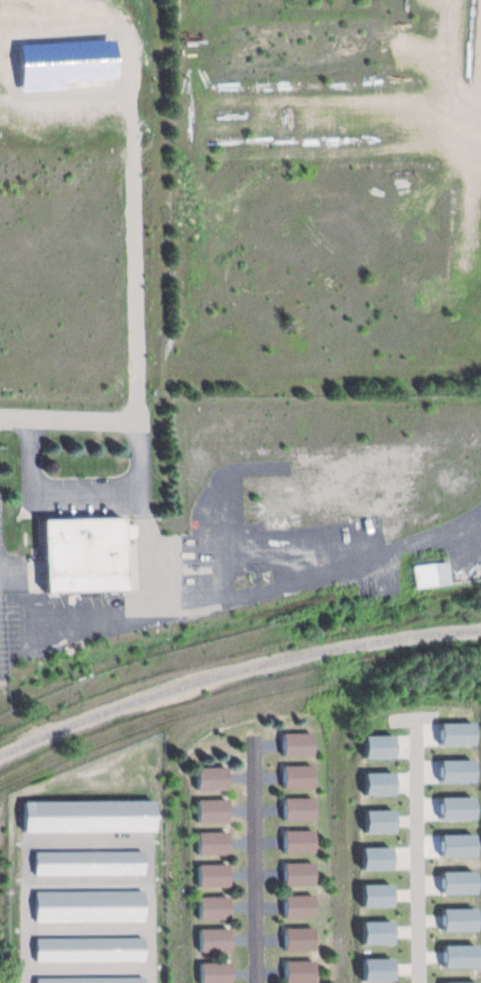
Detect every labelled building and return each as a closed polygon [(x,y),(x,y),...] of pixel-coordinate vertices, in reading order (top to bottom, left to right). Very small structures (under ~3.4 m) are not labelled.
[(120,591),(120,518),(38,518),(38,591),(120,591)] [(444,583),(443,581),(435,581),(435,576),(442,576),(440,563),(430,564),(433,584),(444,583)] [(312,733),(279,733),(279,757),(312,757),(312,733)] [(312,788),(312,766),(280,766),(280,788),(312,788)] [(193,767),(193,790),(224,790),(224,775),(224,767),(193,767)] [(281,820),(313,820),(313,798),(281,798),(281,820)] [(193,800),(194,822),(225,822),(225,800),(193,800)] [(312,853),(312,830),(282,830),(282,853),(312,853)] [(194,831),(194,854),(227,854),(227,831),(194,831)] [(313,886),(313,862),(282,862),(282,886),(313,886)] [(195,886),(227,887),(227,864),(196,864),(195,886)] [(282,895),(282,917),(313,917),(313,895),(282,895)] [(196,897),(196,919),(227,919),(227,897),(196,897)] [(283,928),(283,949),(315,949),(315,928),(283,928)] [(227,929),(197,929),(197,951),(227,951),(227,929)] [(284,960),(284,982),(315,982),(315,960),(284,960)] [(228,962),(197,962),(197,982),(228,982),(228,962)]
